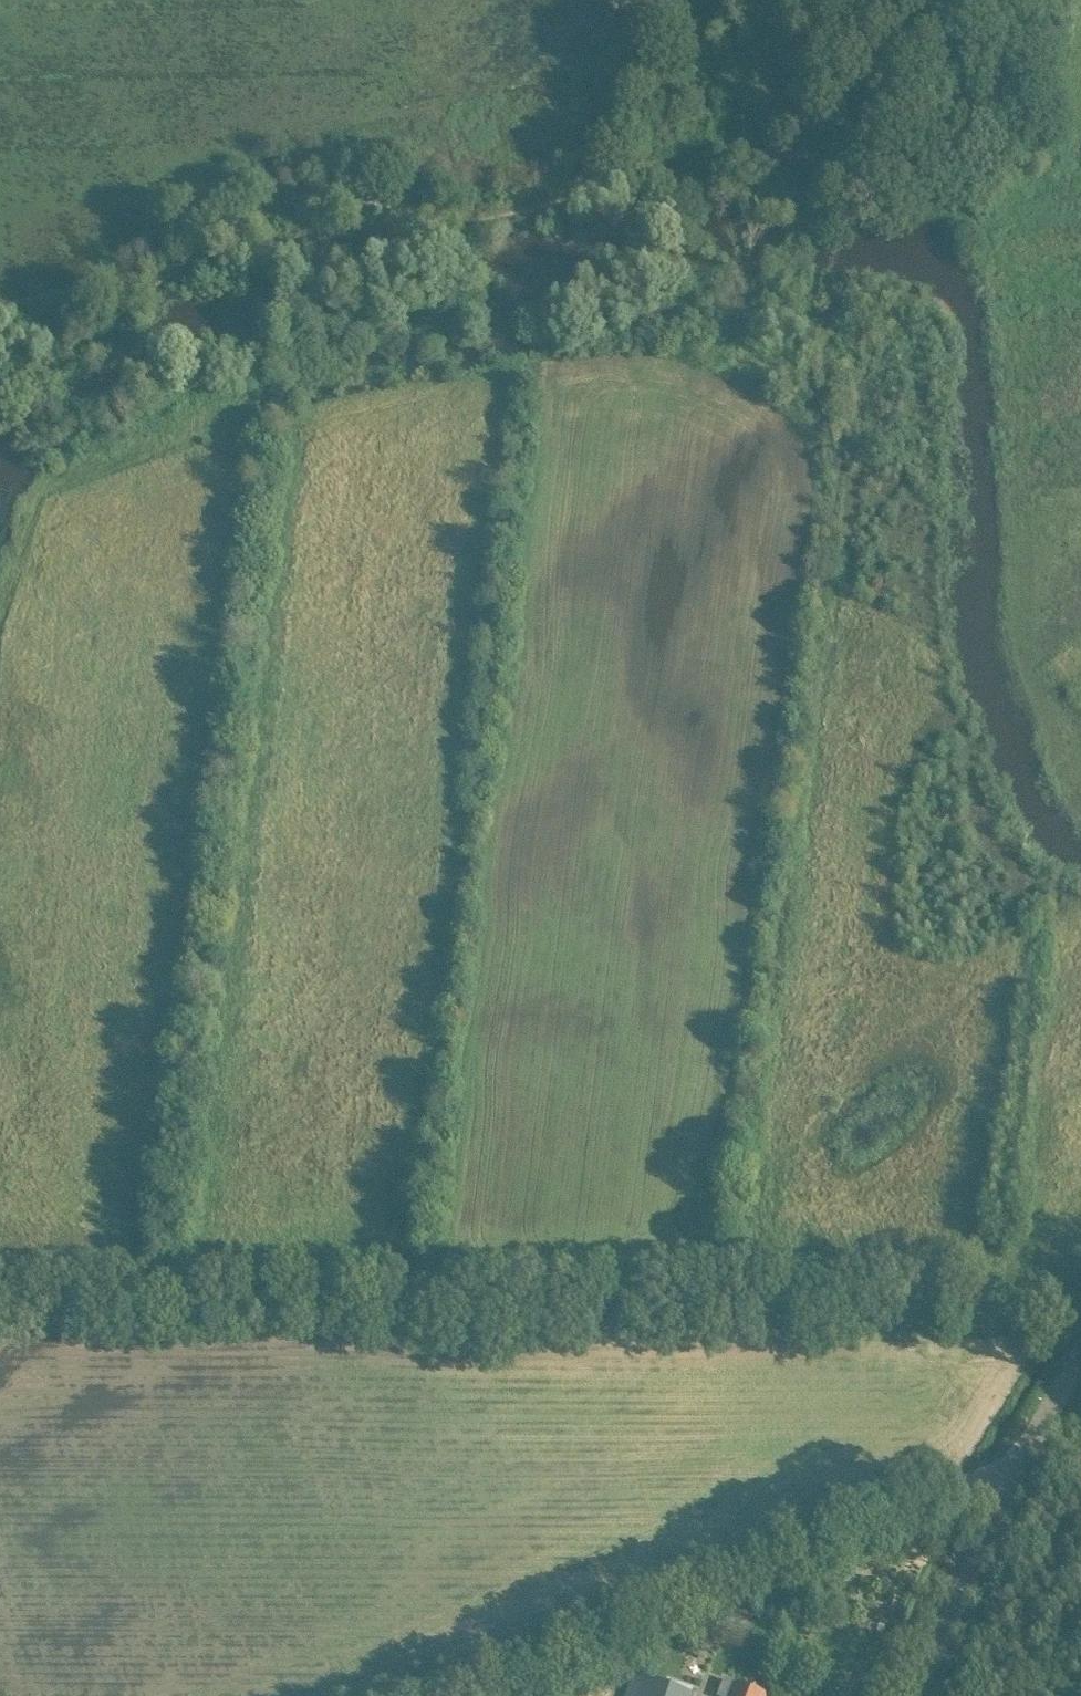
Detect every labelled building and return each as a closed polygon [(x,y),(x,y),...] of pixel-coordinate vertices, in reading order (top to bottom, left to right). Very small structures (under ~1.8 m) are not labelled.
[(633,1677),(626,1695),(692,1695),(633,1677)] [(738,1684),(724,1679),(717,1695),(767,1695),(738,1684)]
